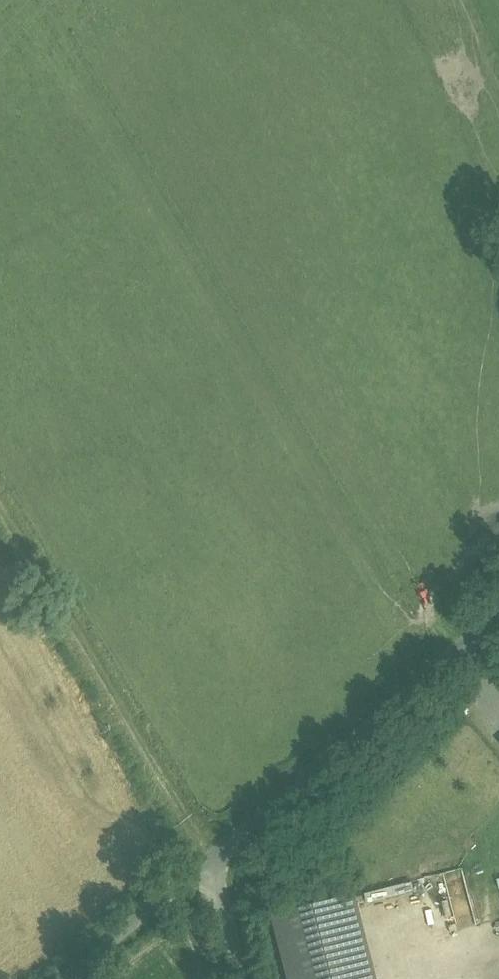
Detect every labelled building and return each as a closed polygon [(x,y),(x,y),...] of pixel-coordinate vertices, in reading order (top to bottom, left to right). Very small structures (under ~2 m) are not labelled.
[(344,896),(299,907),(263,915),(279,978),(367,978),(344,896)]
